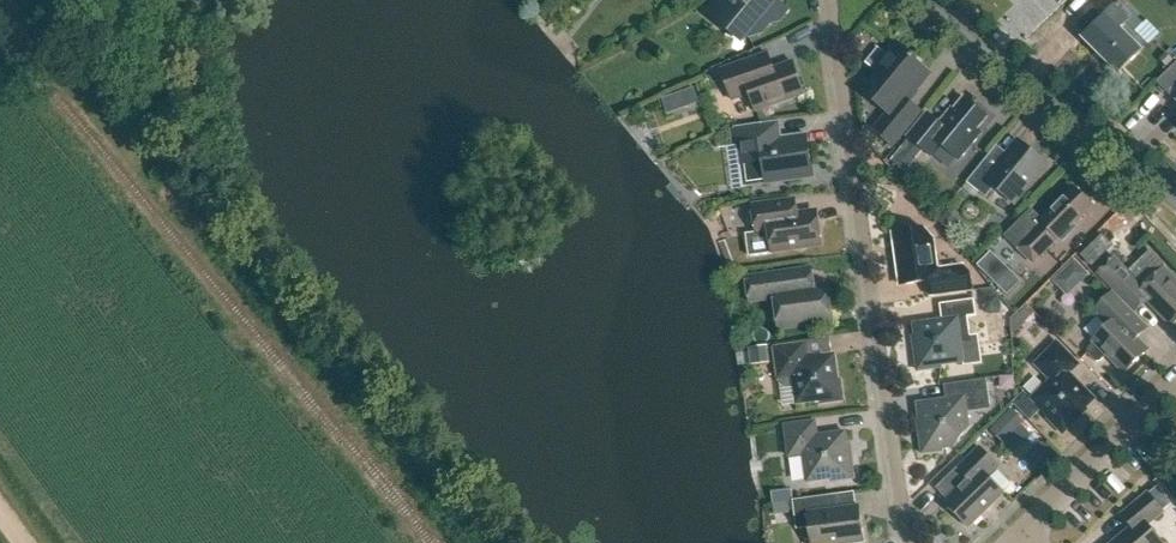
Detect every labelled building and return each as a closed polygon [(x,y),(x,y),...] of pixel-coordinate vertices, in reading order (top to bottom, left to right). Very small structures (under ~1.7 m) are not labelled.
[(714,20),(719,23),(729,22),(749,39),(763,33),(770,25),(780,21),(789,10),(777,0),(729,0),(714,20)] [(1142,25),(1119,2),(1082,39),(1117,75),(1147,46),(1134,32),(1142,25)] [(893,148),(920,115),(906,103),(930,73),(915,61),(917,59),(898,44),(888,56),(879,48),(866,64),(876,71),(875,72),(878,75),(872,83),(873,89),(882,96),(875,104),(888,114),(873,132),(893,148)] [(756,112),(805,95),(793,62),(764,72),(758,57),(722,70),(733,101),(750,95),(756,112)] [(1156,83),(1175,103),(1175,62),(1156,83)] [(910,139),(891,161),(906,173),(924,151),(932,157),(941,146),(960,161),(982,133),(978,129),(988,117),(965,98),(946,121),(944,119),(940,124),(927,113),(908,137),(910,139)] [(790,181),(792,178),(807,176),(812,170),(807,135),(776,139),(773,124),(732,130),(734,145),(742,144),(748,187),(790,181)] [(1014,202),(1045,164),(1020,142),(994,173),(983,164),(967,183),(986,198),(995,187),(1014,202)] [(1017,250),(1034,266),(1057,242),(1062,246),(1078,230),(1074,226),(1091,208),(1088,206),(1087,200),(1079,193),(1075,193),(1072,190),(1043,220),(1032,209),(1004,236),(1018,250),(1017,250)] [(772,251),(822,244),(818,213),(786,218),(784,201),(753,206),(757,234),(769,232),(772,251)] [(932,296),(972,291),(970,274),(963,267),(938,270),(933,239),(925,229),(894,233),(901,286),(930,282),(932,296)] [(991,253),(979,266),(1008,296),(1021,283),(991,253)] [(1175,324),(1175,280),(1165,268),(1144,288),(1114,257),(1098,273),(1136,312),(1147,302),(1172,327),(1175,324)] [(1068,298),(1090,276),(1075,260),(1052,282),(1068,298)] [(779,331),(833,323),(828,285),(815,286),(812,268),(746,278),(750,304),(775,300),(779,331)] [(1125,374),(1149,350),(1128,329),(1138,319),(1113,293),(1095,310),(1110,325),(1093,341),(1095,344),(1089,350),(1088,354),(1097,362),(1101,361),(1107,355),(1125,374)] [(985,314),(1001,314),(998,296),(983,298),(985,314)] [(968,317),(977,316),(975,300),(940,304),(943,320),(914,324),(918,350),(915,350),(918,371),(940,368),(940,366),(964,362),(962,343),(972,341),(968,317)] [(1077,418),(1095,400),(1070,374),(1079,365),(1058,343),(1036,365),(1047,376),(1052,371),(1056,376),(1032,399),(1050,417),(1048,419),(1063,435),(1078,420),(1077,418)] [(822,404),(844,401),(842,380),(839,381),(835,355),(808,359),(806,344),(774,348),(779,382),(787,388),(795,387),(797,405),(821,401),(822,404)] [(752,366),(771,363),(768,346),(749,349),(752,366)] [(967,408),(991,404),(987,380),(944,385),(946,400),(918,404),(922,433),(920,434),(922,454),(943,451),(943,449),(953,448),(969,426),(967,408)] [(1030,421),(1041,410),(1023,392),(1012,403),(1030,421)] [(1025,423),(1013,410),(992,431),(1003,444),(1025,423)] [(832,482),(855,479),(852,458),(849,458),(846,433),(818,436),(816,422),(785,426),(789,457),(804,455),(808,482),(832,479),(832,482)] [(999,467),(980,447),(958,469),(969,480),(945,503),(969,528),(1004,493),(989,477),(999,467)] [(1148,493),(1122,515),(1132,527),(1113,542),(1163,542),(1148,526),(1164,513),(1148,493)] [(859,507),(828,511),(826,496),(793,501),(797,530),(810,528),(813,542),(853,542),(864,541),(859,507)] [(773,504),(775,516),(790,514),(788,502),(773,504)]
